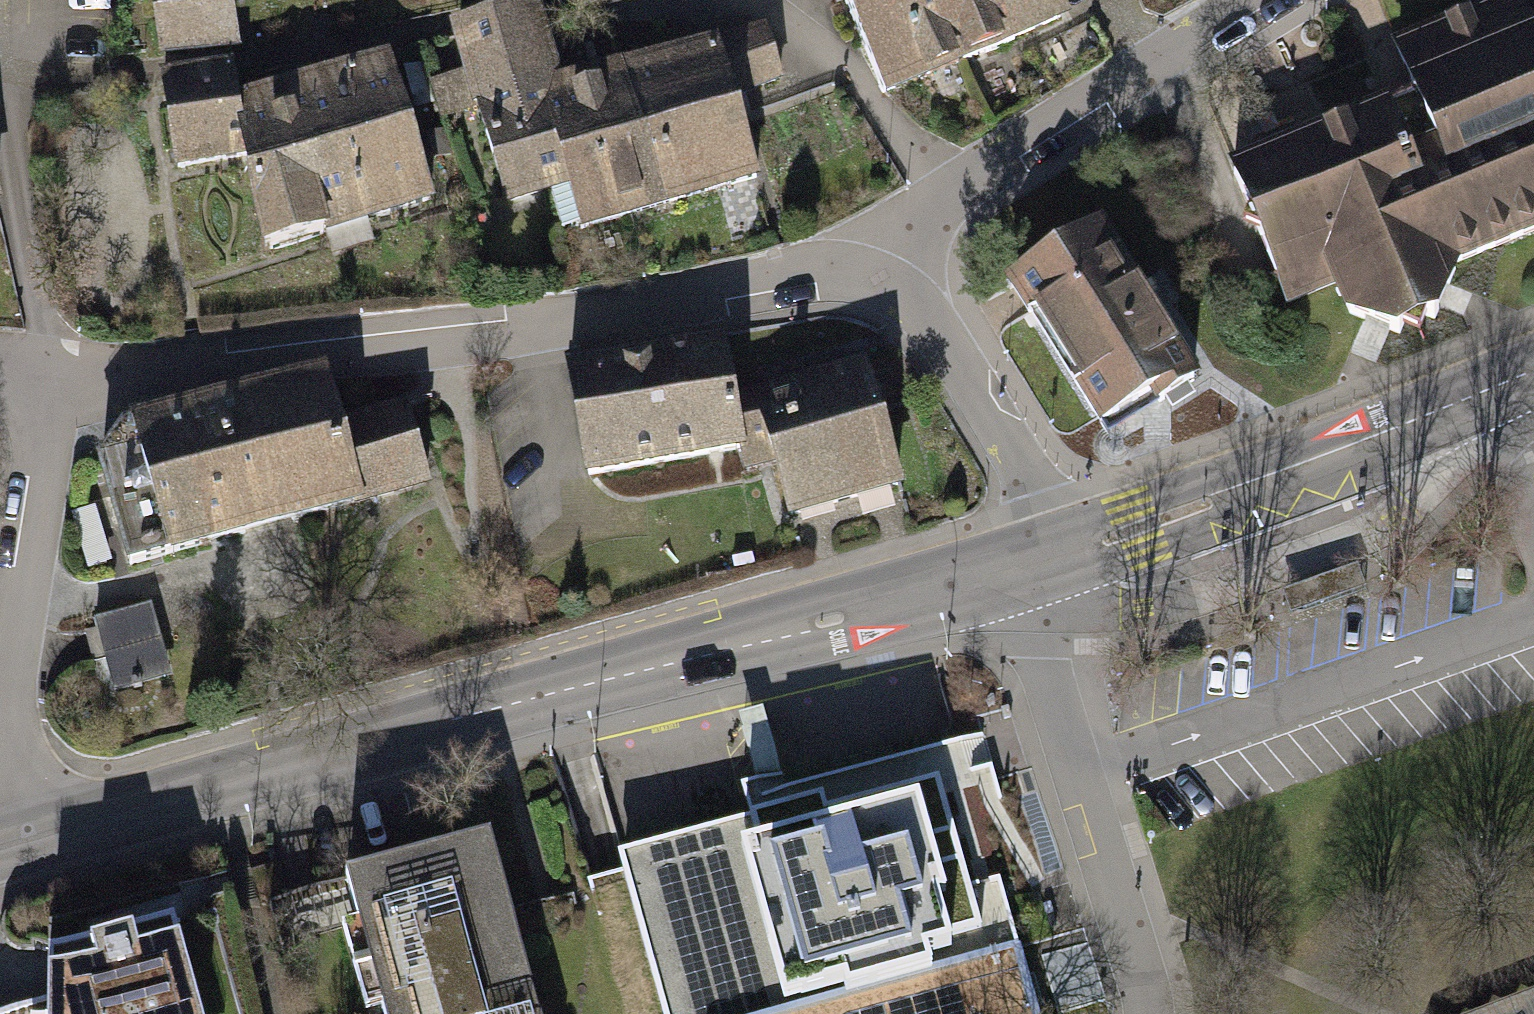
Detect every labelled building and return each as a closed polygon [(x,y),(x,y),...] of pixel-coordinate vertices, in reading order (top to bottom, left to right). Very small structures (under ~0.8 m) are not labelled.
[(148,1),(158,67),(225,56),(216,0),(156,0),(148,1)] [(805,12),(826,3),(831,0),(800,0),(805,12)] [(891,106),(1010,49),(987,0),(831,0),(826,3),(891,106)] [(1051,0),(987,0),(1010,49),(1067,25),(1051,0)] [(1387,129),(1448,284),(1533,250),(1533,31),(1522,1),(1389,53),(1414,118),(1387,129)] [(578,251),(660,227),(612,77),(558,93),(536,14),(446,37),(497,219),(562,199),(578,251)] [(763,27),(612,77),(660,227),(763,195),(731,106),(783,89),(763,27)] [(229,66),(153,80),(168,184),(244,170),(235,107),(229,66)] [(433,218),(388,66),(235,107),(244,170),(256,264),(433,218)] [(1383,112),(1228,174),(1286,322),(1331,303),(1343,330),(1394,353),(1432,340),(1448,284),(1387,129),(1383,112)] [(1091,241),(1005,290),(1105,463),(1190,414),(1091,241)] [(718,353),(563,381),(582,492),(745,460),(718,353)] [(864,359),(751,390),(769,467),(886,432),(864,359)] [(319,372),(243,394),(287,538),(426,500),(402,408),(336,429),(321,382),(319,372)] [(122,427),(89,478),(123,583),(287,538),(243,394),(122,427)] [(903,498),(886,432),(769,467),(787,530),(903,498)] [(1358,562),(1283,589),(1291,611),(1365,584),(1358,562)] [(146,605),(80,622),(103,700),(166,681),(146,605)] [(984,767),(728,837),(752,919),(1007,846),(984,767)] [(338,872),(377,1013),(534,1013),(480,831),(338,872)] [(1013,866),(1007,846),(752,919),(776,1001),(1008,935),(990,872),(1013,866)] [(42,942),(40,1013),(194,1013),(166,907),(42,942)] [(804,1013),(1028,1013),(1011,956),(804,1013)] [(1485,1013),(1533,1013),(1533,996),(1485,1013)]
